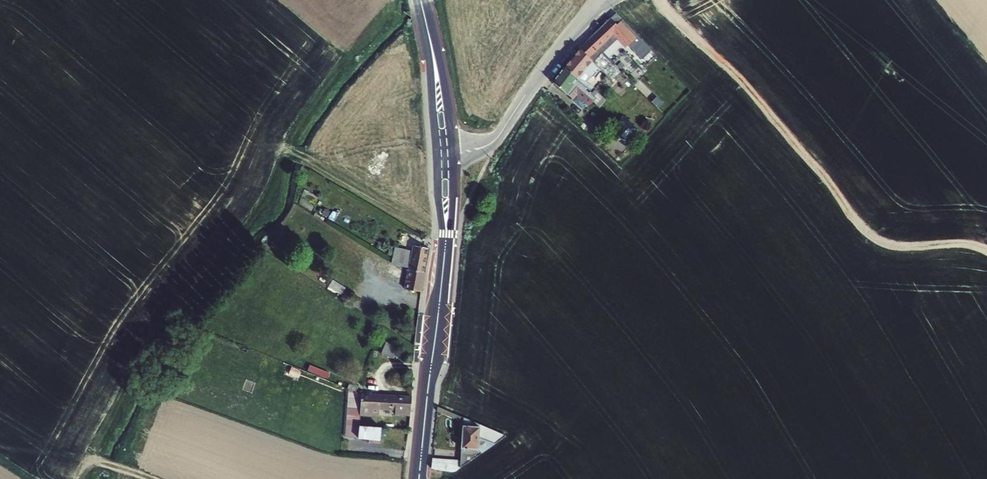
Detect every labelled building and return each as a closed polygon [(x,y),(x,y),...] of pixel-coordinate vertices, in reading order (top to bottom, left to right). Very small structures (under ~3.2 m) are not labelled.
[(611,18),(581,46),(580,48),(594,62),(601,53),(602,54),(617,40),(625,48),(629,45),(642,60),(651,51),(616,13),(611,18)] [(595,88),(587,82),(599,69),(612,80),(620,72),(602,54),(601,53),(594,62),(580,48),(564,68),(577,79),(576,80),(591,92),(595,88)] [(564,68),(553,83),(572,99),(571,100),(573,101),(577,96),(587,105),(589,106),(593,102),(596,99),(591,94),(591,92),(576,80),(577,79),(564,68)] [(594,90),(591,94),(596,99),(593,102),(600,108),(605,101),(604,99),(594,90)] [(577,96),(573,101),(583,110),(587,105),(577,96)] [(662,101),(656,96),(651,101),(657,106),(662,101)] [(638,130),(623,116),(611,129),(627,144),(635,136),(634,135),(638,130)] [(397,263),(408,270),(425,273),(429,248),(413,245),(412,251),(397,248),(396,250),(399,251),(397,263)] [(406,290),(422,292),(425,273),(408,270),(407,269),(393,264),(385,260),(380,269),(389,274),(401,280),(407,282),(406,290)] [(393,358),(398,347),(387,343),(382,354),(393,358)] [(311,371),(330,377),(332,372),(313,365),(311,371)] [(411,397),(361,395),(361,416),(379,417),(379,410),(396,411),(395,415),(410,415),(411,397)] [(507,437),(464,419),(460,470),(490,449),(507,437)] [(360,427),(359,439),(370,440),(369,444),(380,444),(381,428),(360,427)] [(432,470),(452,473),(453,462),(433,459),(432,470)]
